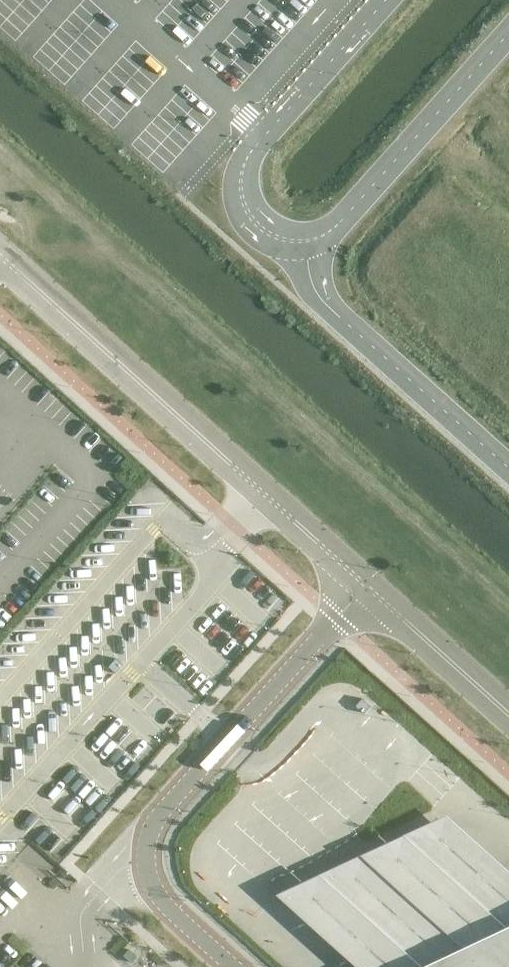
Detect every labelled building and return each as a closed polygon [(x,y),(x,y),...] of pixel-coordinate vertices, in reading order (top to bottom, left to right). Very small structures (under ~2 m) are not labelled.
[(356,966),(429,966),(508,929),(508,872),(496,860),(446,815),(276,895),(330,944),(356,966)] [(129,949),(124,955),(133,963),(138,957),(129,949)] [(467,949),(452,966),(489,966),(467,949)]
